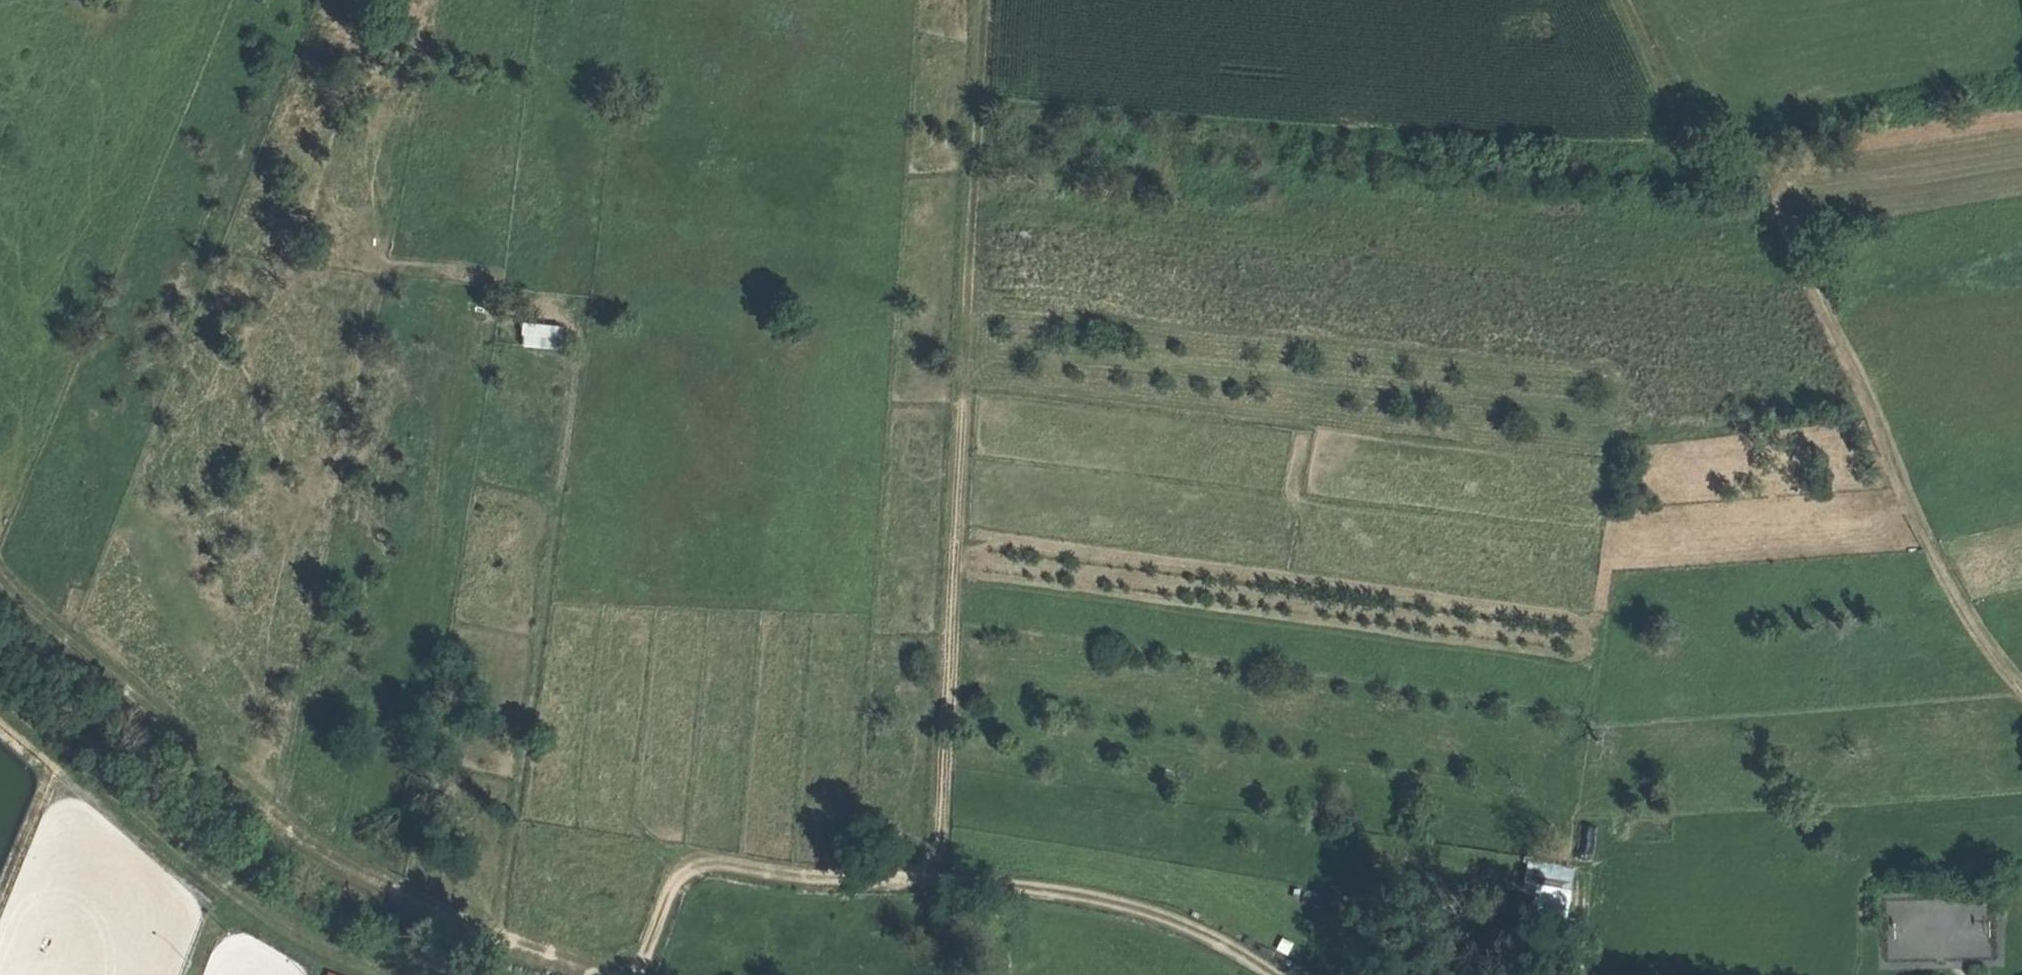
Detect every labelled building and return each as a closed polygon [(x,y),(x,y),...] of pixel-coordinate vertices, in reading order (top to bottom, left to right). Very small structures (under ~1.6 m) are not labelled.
[(522,324),(522,347),(564,347),(564,324),(522,324)] [(1525,862),(1522,892),(1534,893),(1531,919),(1567,923),(1573,867),(1525,862)] [(1898,958),(1988,958),(1988,900),(1898,900),(1898,958)]
